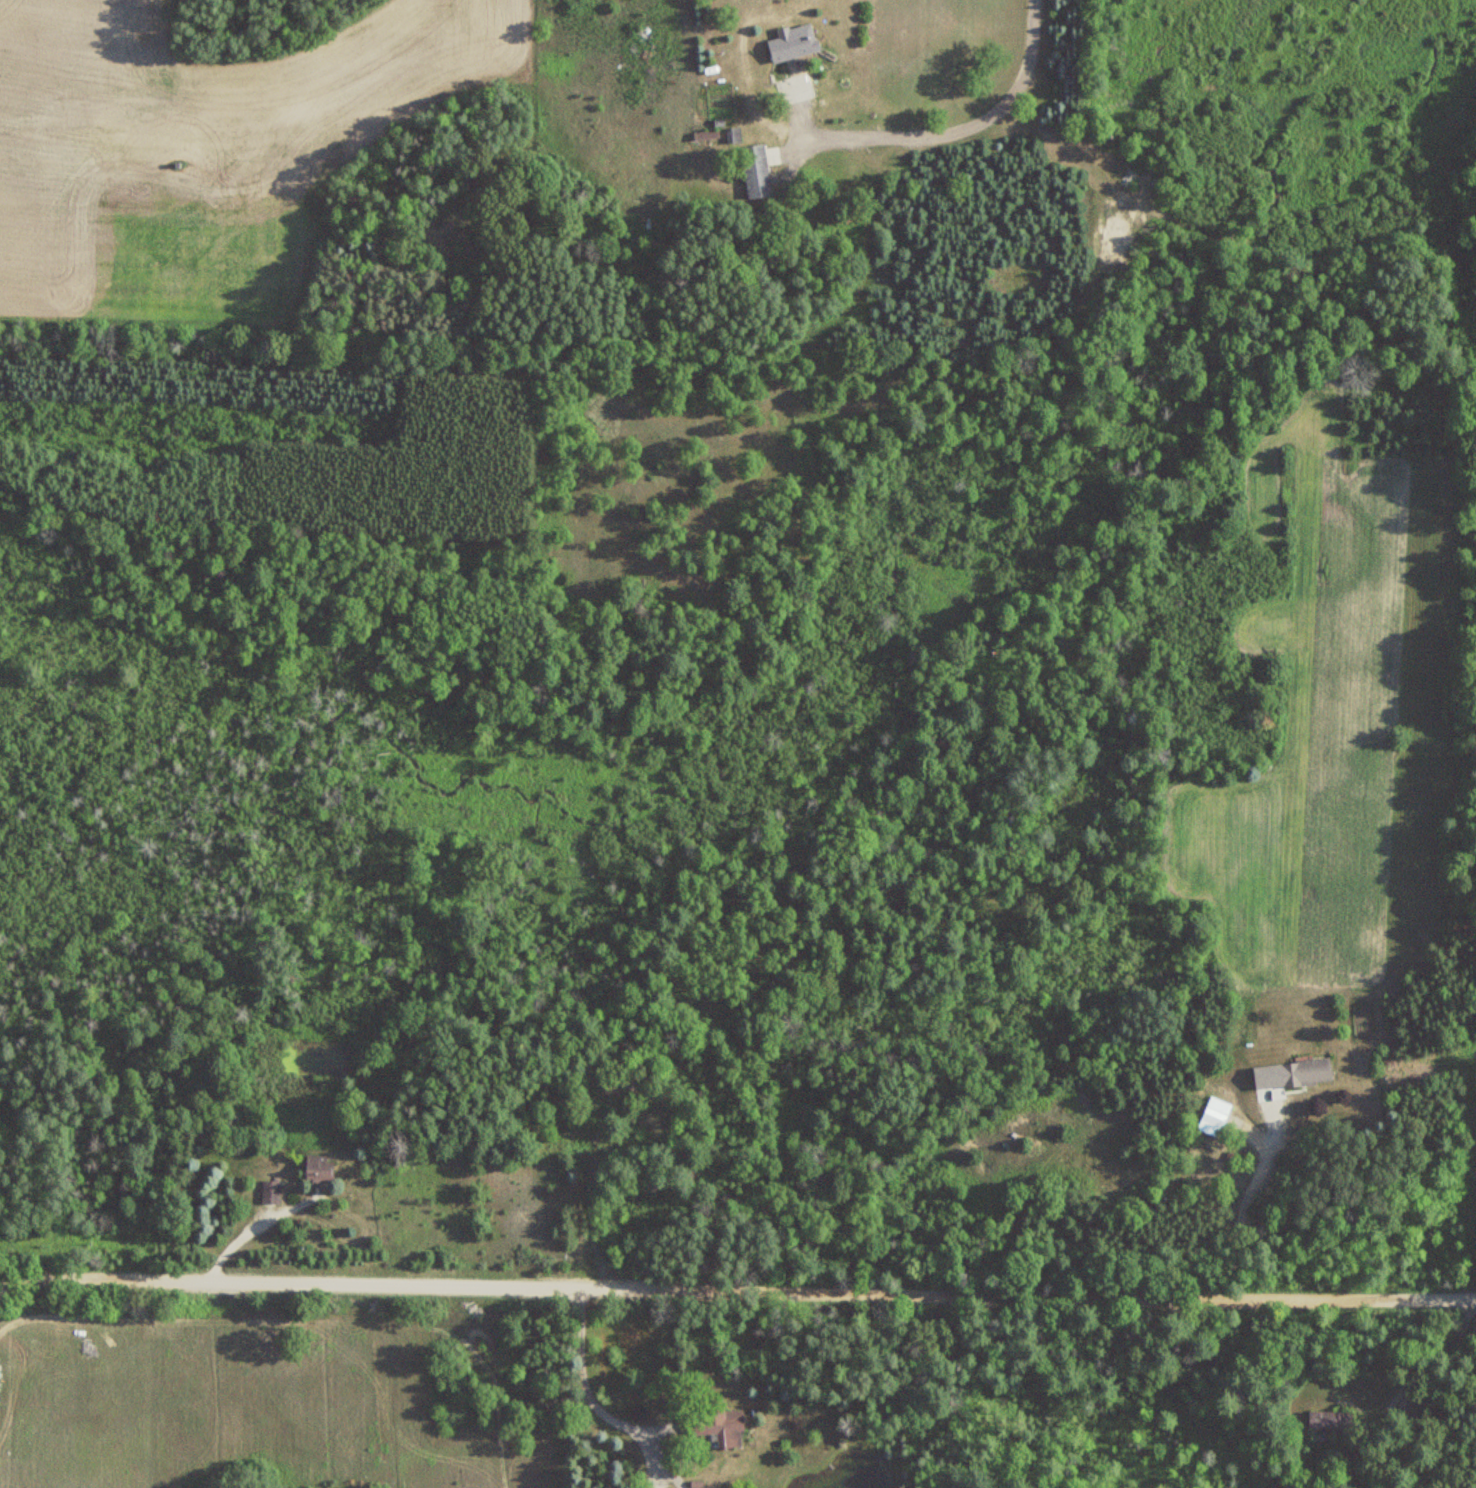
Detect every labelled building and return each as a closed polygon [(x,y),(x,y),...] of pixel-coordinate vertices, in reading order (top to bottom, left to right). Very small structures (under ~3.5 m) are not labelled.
[(776,32),(778,38),(766,42),(772,64),(819,52),(811,22),(776,32)] [(771,195),(763,144),(738,149),(747,199),(771,195)] [(1332,1082),(1329,1058),(1280,1062),(1282,1086),(1332,1082)] [(1196,1129),(1218,1137),(1231,1104),(1209,1095),(1196,1129)] [(326,1155),(305,1155),(305,1184),(332,1184),(332,1161),(326,1161),(326,1155)] [(261,1203),(280,1203),(280,1180),(261,1180),(261,1203)] [(717,1449),(743,1448),(741,1410),(723,1410),(722,1400),(696,1401),(698,1434),(716,1434),(717,1449)] [(1308,1412),(1308,1431),(1351,1431),(1351,1412),(1308,1412)]
